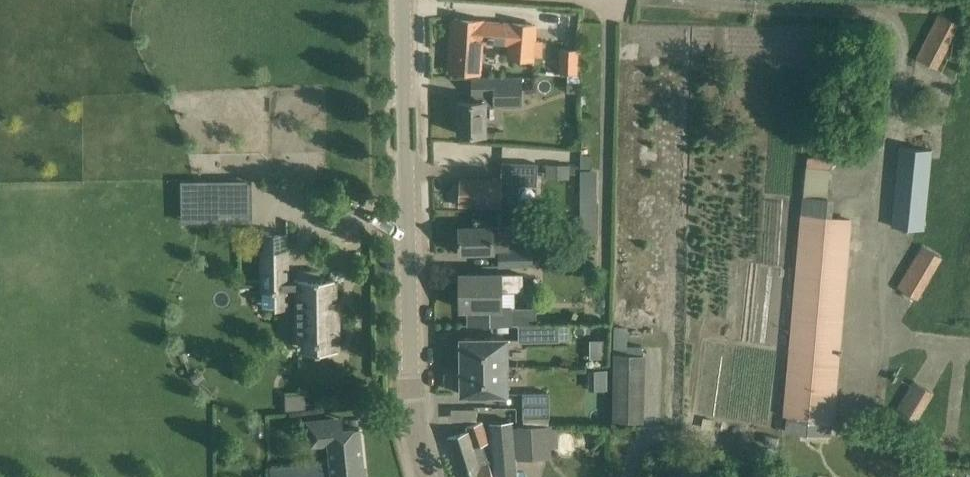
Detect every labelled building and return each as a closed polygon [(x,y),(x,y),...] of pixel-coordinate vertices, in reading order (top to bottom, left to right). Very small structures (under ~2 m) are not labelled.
[(936,68),(958,24),(939,14),(917,58),(936,68)] [(509,41),(508,59),(533,61),(536,25),(452,20),(449,70),(481,72),(483,39),(509,41)] [(577,73),(578,49),(561,48),(559,72),(577,73)] [(522,105),(522,87),(522,78),(471,78),(471,101),(457,101),(458,133),(486,133),(485,106),(522,105)] [(567,80),(567,91),(580,90),(580,80),(567,80)] [(234,147),(234,135),(223,135),(223,147),(234,147)] [(931,149),(899,146),(891,226),(923,229),(931,149)] [(580,155),(580,166),(591,166),(591,155),(580,155)] [(807,156),(804,191),(828,193),(831,158),(807,156)] [(501,181),(460,179),(459,190),(453,190),(453,202),(458,203),(458,206),(499,208),(499,213),(518,214),(519,186),(537,187),(538,165),(508,163),(507,180),(501,179),(501,181)] [(579,174),(580,166),(548,165),(547,177),(568,178),(569,173),(579,174)] [(247,184),(222,184),(223,211),(248,210),(247,184)] [(580,191),(579,215),(574,215),(574,235),(596,235),(596,191),(580,191)] [(784,415),(832,420),(849,220),(832,218),(834,197),(803,194),(784,415)] [(479,226),(459,226),(460,253),(480,253),(493,252),(493,251),(499,251),(499,249),(509,249),(509,244),(513,241),(513,228),(509,225),(492,226),(492,225),(479,226)] [(255,254),(241,254),(242,289),(263,289),(263,315),(289,315),(289,295),(295,295),(295,302),(297,302),(298,350),(338,350),(338,314),(335,314),(335,278),(320,278),(320,270),(297,271),(297,278),(288,278),(288,240),(255,241),(255,254)] [(897,287),(919,300),(944,259),(922,246),(897,287)] [(532,265),(531,248),(499,249),(500,266),(532,265)] [(500,273),(460,274),(461,308),(469,308),(469,325),(537,323),(537,307),(511,307),(511,306),(501,306),(501,291),(523,290),(522,274),(500,274),(500,273)] [(518,342),(559,341),(559,325),(518,326),(518,342)] [(461,366),(507,365),(507,337),(461,338),(461,343),(456,344),(456,358),(461,358),(461,366)] [(507,394),(507,365),(461,366),(461,374),(456,374),(456,388),(461,388),(461,394),(507,394)] [(644,421),(645,366),(614,365),(613,420),(644,421)] [(935,394),(914,382),(889,422),(910,435),(935,394)] [(549,392),(523,392),(523,416),(549,416),(549,392)] [(328,443),(330,460),(362,457),(359,428),(339,430),(335,430),(334,418),(306,421),(308,445),(328,443)] [(786,420),(785,434),(817,436),(818,423),(786,420)] [(483,443),(488,442),(481,421),(467,426),(468,431),(447,438),(459,476),(494,476),(483,443)] [(549,425),(514,427),(514,432),(516,459),(551,457),(550,448),(549,425)] [(492,434),(496,476),(516,476),(514,459),(516,459),(514,432),(492,434)] [(362,457),(330,460),(332,476),(364,476),(362,457)]
